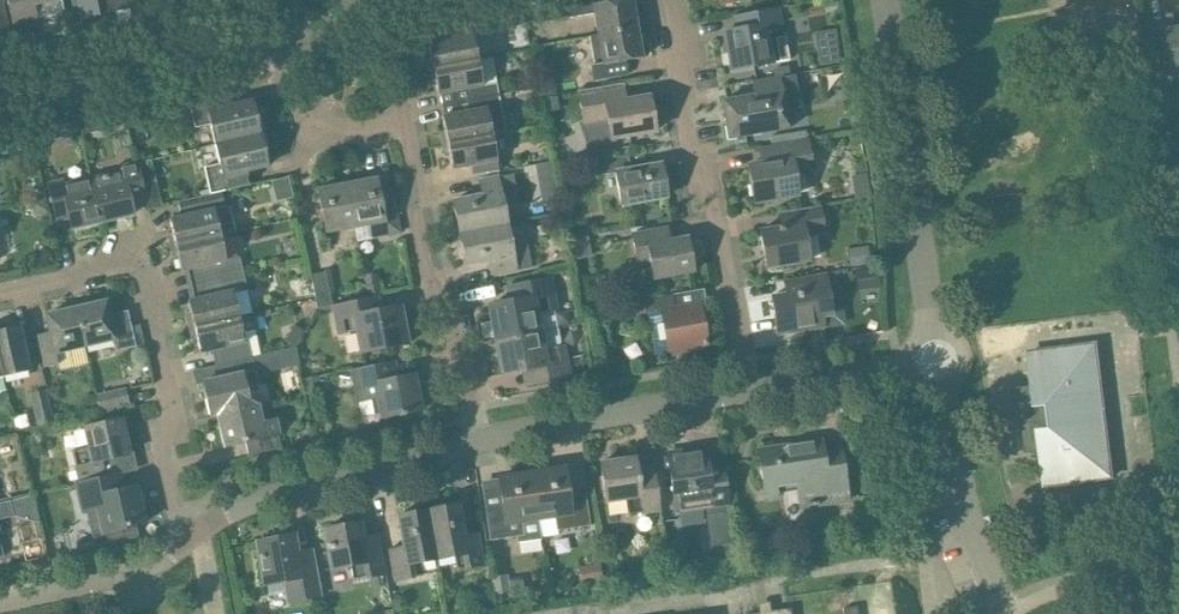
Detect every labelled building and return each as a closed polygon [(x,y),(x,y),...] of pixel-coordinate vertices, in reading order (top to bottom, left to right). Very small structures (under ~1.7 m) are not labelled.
[(15,25),(38,19),(66,13),(63,1),(63,0),(9,0),(15,25)] [(134,0),(77,0),(82,21),(117,13),(135,8),(134,0)] [(637,29),(631,0),(623,0),(615,1),(614,0),(544,0),(548,22),(595,14),(599,34),(599,35),(637,29)] [(12,34),(5,6),(0,7),(0,37),(12,34)] [(739,31),(726,33),(733,71),(773,64),(790,62),(785,38),(777,40),(774,26),(781,25),(779,9),(736,17),(739,31)] [(431,57),(427,58),(429,70),(478,60),(473,37),(485,35),(482,17),(446,23),(431,26),(434,41),(429,43),(431,57)] [(1178,72),(1178,27),(1170,28),(1176,72),(1178,72)] [(838,28),(816,32),(822,63),(844,59),(838,28)] [(599,35),(599,34),(589,36),(595,67),(592,67),(595,81),(628,76),(626,62),(642,59),(637,29),(599,35)] [(478,60),(429,70),(432,83),(437,82),(439,95),(470,89),(472,100),(499,95),(492,57),(478,60)] [(795,91),(793,75),(753,82),(755,97),(724,102),(731,139),(791,129),(785,93),(795,91)] [(183,85),(181,85),(185,100),(206,95),(202,80),(183,85)] [(617,103),(614,86),(579,92),(585,124),(581,125),(588,149),(592,150),(617,142),(616,139),(655,132),(649,97),(617,103)] [(1166,121),(1178,119),(1178,102),(1177,89),(1162,91),(1166,121)] [(212,124),(216,144),(260,134),(252,101),(232,105),(229,92),(206,97),(189,101),(195,128),(212,124)] [(446,132),(441,132),(444,145),(492,135),(493,136),(507,133),(499,95),(472,100),(474,111),(443,117),(446,132)] [(1166,121),(1170,151),(1178,150),(1178,119),(1166,121)] [(211,194),(221,192),(251,185),(247,171),(268,166),(260,134),(216,144),(221,164),(205,168),(211,194)] [(493,136),(492,135),(444,145),(446,157),(451,157),(453,170),(472,167),(474,178),(500,173),(493,136)] [(814,173),(809,140),(761,148),(763,164),(749,166),(756,202),(798,195),(795,176),(814,173)] [(633,170),(630,156),(596,162),(598,176),(618,173),(623,205),(667,197),(661,165),(633,170)] [(537,174),(553,171),(552,163),(536,166),(537,174)] [(92,180),(102,222),(133,215),(130,203),(146,199),(138,164),(121,168),(122,173),(92,180)] [(454,203),(460,234),(507,225),(503,206),(520,203),(514,175),(480,182),(483,197),(454,203)] [(294,176),(276,178),(278,198),(295,197),(294,176)] [(377,178),(348,183),(357,228),(359,240),(385,235),(385,236),(402,233),(396,205),(383,208),(377,178)] [(73,229),(102,222),(92,180),(64,186),(63,182),(49,185),(57,220),(71,217),(73,229)] [(357,228),(348,183),(347,180),(333,183),(334,186),(319,189),(327,234),(357,228)] [(225,208),(221,192),(211,194),(179,202),(182,216),(170,219),(173,233),(168,234),(171,246),(221,235),(221,236),(236,232),(230,207),(225,208)] [(824,233),(820,207),(782,213),(785,228),(761,232),(767,269),(810,262),(806,236),(824,233)] [(507,225),(460,234),(467,267),(496,261),(499,276),(533,269),(527,240),(511,243),(507,225)] [(650,246),(647,232),(634,234),(639,265),(651,263),(654,279),(694,272),(689,239),(650,246)] [(221,235),(171,246),(174,258),(179,257),(183,272),(197,268),(200,283),(244,273),(240,257),(226,260),(221,236),(221,235)] [(590,256),(586,238),(570,241),(573,259),(590,256)] [(871,264),(868,246),(847,250),(850,267),(871,264)] [(332,305),(326,272),(311,275),(318,307),(332,305)] [(188,315),(191,328),(239,317),(234,294),(248,291),(244,273),(200,283),(203,297),(189,301),(192,314),(188,315)] [(830,296),(826,273),(785,281),(787,295),(772,298),(779,335),(825,327),(820,298),(830,296)] [(495,341),(540,332),(537,314),(557,310),(551,279),(507,288),(510,303),(488,307),(495,341)] [(388,306),(408,303),(406,291),(386,294),(388,306)] [(677,309),(675,296),(646,301),(649,315),(663,312),(670,353),(707,347),(700,305),(677,309)] [(380,311),(377,297),(334,305),(339,334),(357,331),(361,354),(408,344),(401,307),(380,311)] [(77,309),(86,346),(114,340),(116,351),(133,347),(125,312),(109,315),(106,302),(77,309)] [(56,354),(86,346),(77,309),(47,316),(51,332),(38,335),(46,368),(58,365),(56,354)] [(213,350),(217,366),(253,357),(250,340),(245,342),(239,317),(191,328),(194,340),(198,339),(201,353),(213,350)] [(0,326),(0,358),(4,377),(31,371),(20,326),(7,329),(6,325),(0,326)] [(540,332),(495,341),(502,375),(524,371),(527,387),(570,378),(564,346),(544,350),(540,332)] [(1112,478),(1096,345),(1030,353),(1035,389),(1021,391),(1028,451),(1042,450),(1047,486),(1112,478)] [(295,348),(279,351),(283,370),(299,367),(295,348)] [(260,385),(253,357),(217,366),(220,379),(203,383),(211,417),(218,415),(218,414),(251,407),(251,406),(246,388),(260,385)] [(398,379),(395,361),(353,370),(360,401),(378,398),(382,418),(421,410),(414,376),(398,379)] [(322,382),(320,376),(302,379),(305,395),(315,393),(313,383),(322,382)] [(129,404),(125,389),(95,396),(98,412),(129,404)] [(54,422),(46,391),(30,394),(37,426),(54,422)] [(218,414),(218,415),(226,447),(247,442),(250,456),(282,448),(276,420),(262,423),(258,404),(251,406),(251,407),(218,414)] [(72,451),(80,484),(106,478),(102,462),(129,455),(121,420),(86,428),(90,447),(72,451)] [(824,453),(822,442),(759,451),(764,489),(797,484),(801,508),(849,501),(842,451),(824,453)] [(706,449),(667,455),(676,512),(705,508),(714,563),(736,560),(730,518),(722,464),(708,466),(706,449)] [(638,471),(636,459),(601,464),(607,502),(628,499),(631,514),(643,512),(644,513),(662,510),(656,468),(638,471)] [(564,470),(532,474),(539,519),(555,517),(557,532),(591,527),(586,495),(569,498),(564,470)] [(541,540),(539,519),(532,474),(500,479),(504,507),(486,510),(491,541),(517,537),(518,543),(541,540)] [(80,485),(77,486),(83,511),(87,510),(96,547),(94,547),(94,548),(139,538),(139,537),(137,537),(135,526),(145,524),(136,488),(123,491),(120,475),(106,478),(80,484),(80,485)] [(0,503),(0,520),(14,516),(10,501),(0,503)] [(428,511),(437,560),(456,557),(458,570),(485,565),(479,533),(464,536),(458,505),(428,511)] [(437,560),(428,511),(399,516),(405,547),(389,550),(395,581),(423,576),(420,563),(437,560)] [(363,538),(361,523),(325,529),(332,569),(352,566),(354,580),(386,574),(379,535),(363,538)] [(301,568),(295,535),(258,542),(266,584),(286,580),(290,602),(321,596),(315,565),(301,568)] [(601,581),(599,565),(579,568),(581,584),(601,581)] [(510,594),(508,574),(491,577),(494,596),(510,594)] [(775,598),(660,613),(777,613),(775,598)] [(860,606),(847,608),(848,613),(861,613),(860,606)]
